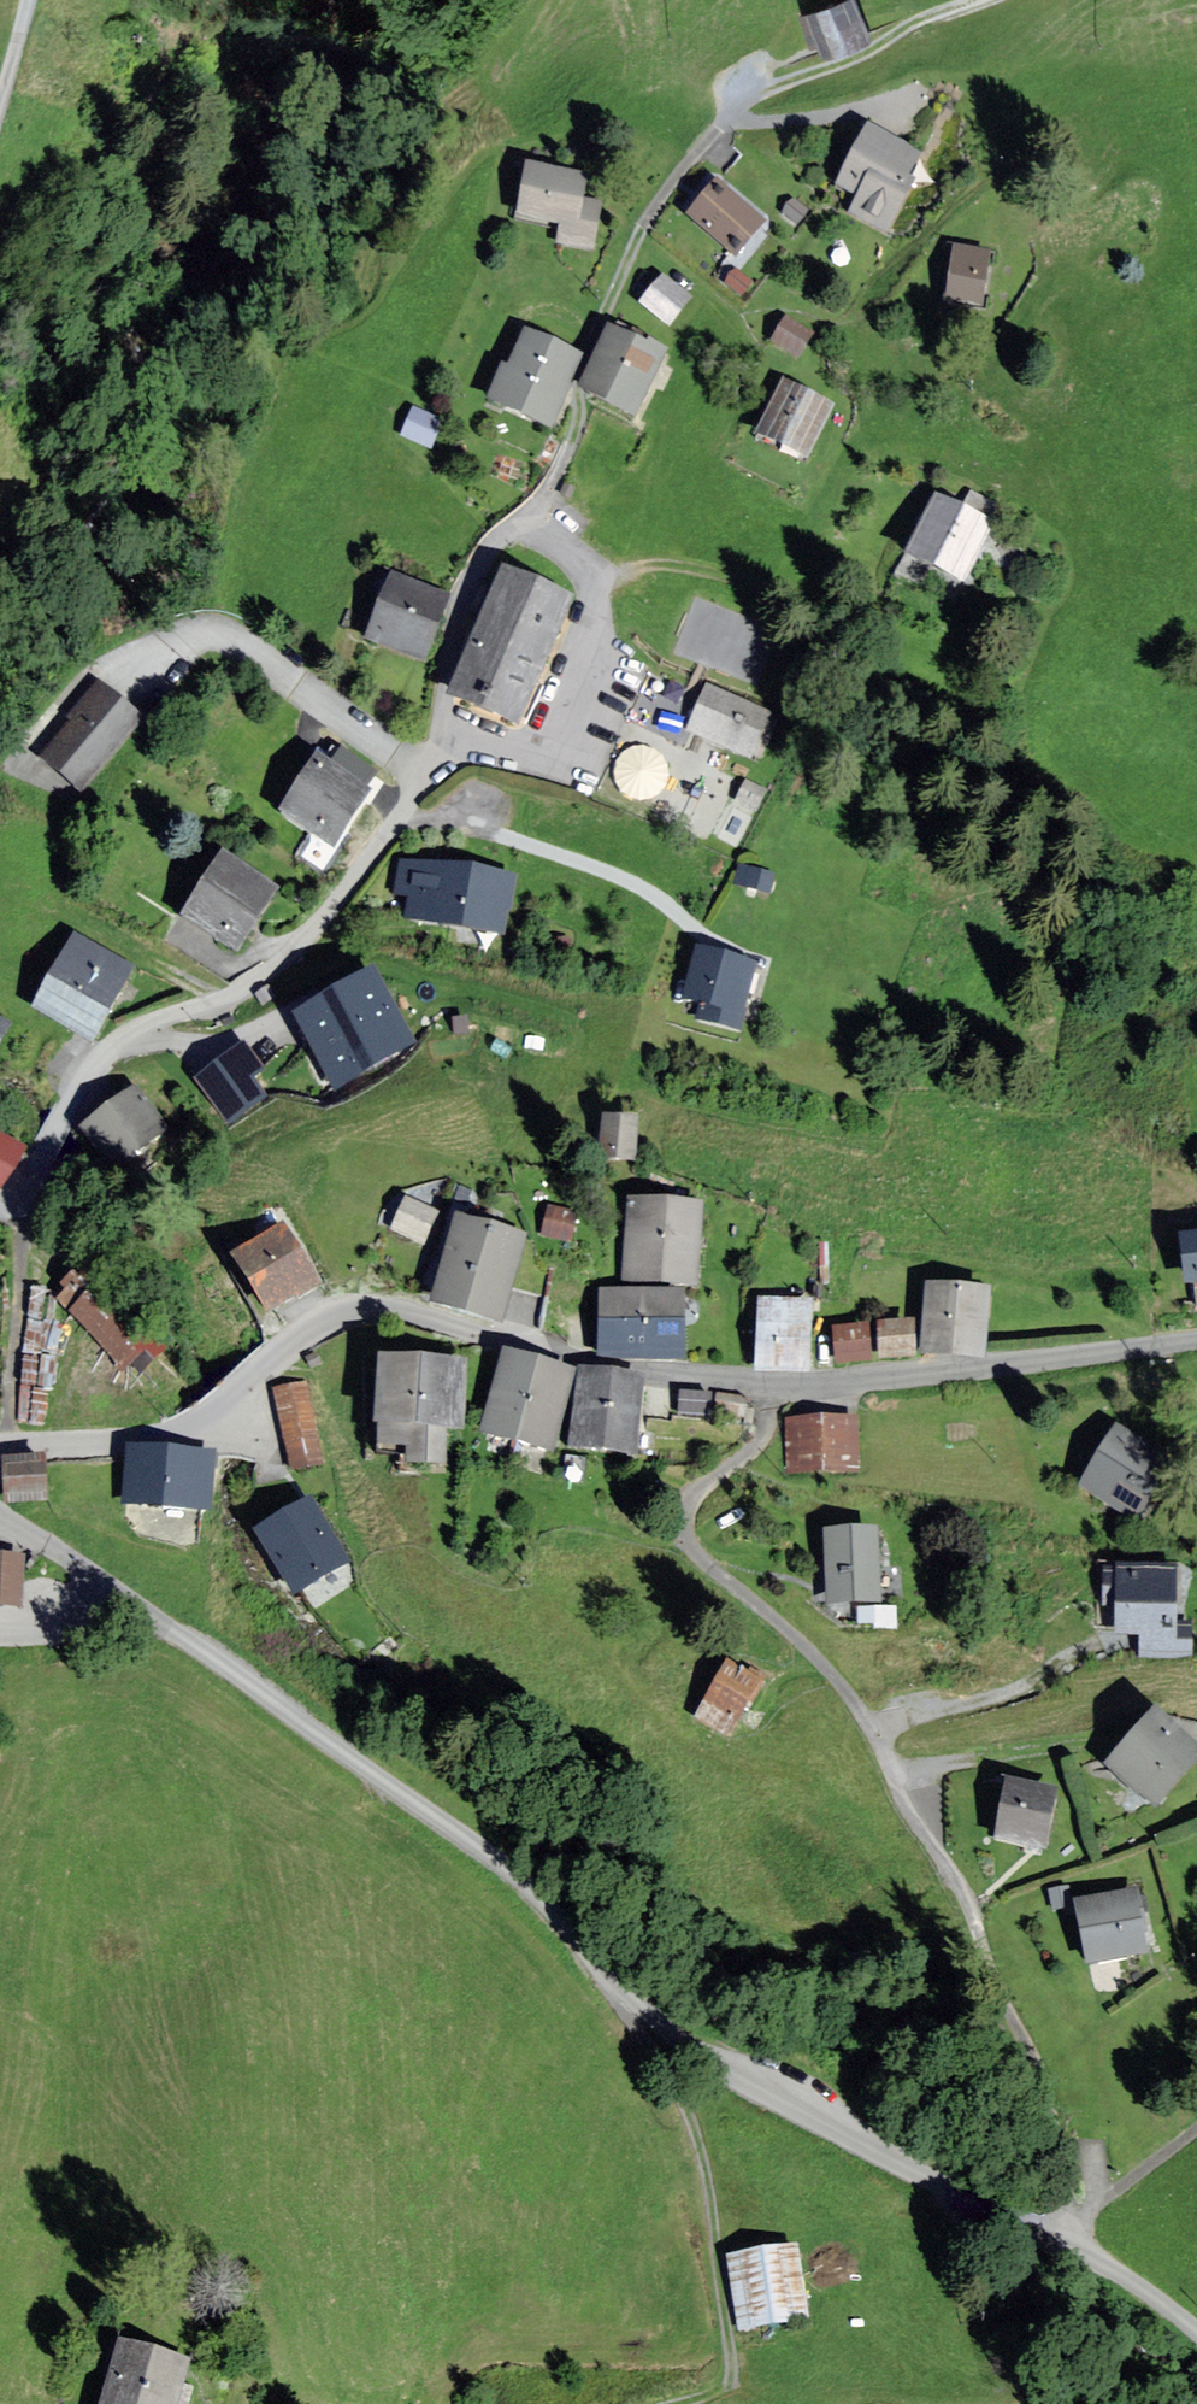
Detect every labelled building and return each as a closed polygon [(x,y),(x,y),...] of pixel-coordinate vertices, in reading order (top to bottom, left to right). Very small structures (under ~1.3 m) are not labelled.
[(797,6),(808,44),(818,41),(821,52),(874,36),(863,0),(818,0),(797,6)] [(871,130),(840,185),(857,195),(848,212),(886,234),(909,193),(899,188),(917,155),(871,130)] [(531,166),(523,216),(561,222),(558,243),(595,249),(602,203),(584,200),(588,174),(531,166)] [(716,184),(690,215),(735,253),(761,222),(716,184)] [(790,199),(782,210),(799,222),(807,211),(790,199)] [(988,249),(958,246),(953,302),(983,304),(988,249)] [(734,269),(725,281),(741,294),(751,283),(734,269)] [(662,278),(641,303),(668,324),(688,299),(662,278)] [(786,320),(773,338),(797,353),(809,335),(786,320)] [(664,352),(612,327),(583,390),(635,414),(664,352)] [(492,401),(528,415),(556,343),(526,331),(510,370),(505,368),(492,401)] [(556,343),(528,415),(554,425),(582,354),(556,343)] [(831,404),(785,384),(762,439),(808,459),(831,404)] [(400,433),(430,447),(443,417),(413,404),(400,433)] [(936,506),(915,553),(971,578),(992,530),(936,506)] [(508,574),(456,697),(522,725),(574,602),(508,574)] [(396,577),(371,636),(424,659),(449,599),(396,577)] [(100,683),(42,755),(77,784),(135,711),(100,683)] [(770,708),(708,684),(690,729),(752,753),(770,708)] [(642,804),(668,765),(634,742),(607,780),(642,804)] [(321,757),(282,814),(334,849),(373,792),(321,757)] [(765,790),(745,781),(737,800),(757,809),(765,790)] [(230,856),(188,917),(235,949),(276,889),(230,856)] [(397,858),(390,893),(405,896),(402,913),(503,932),(512,879),(397,858)] [(78,936),(37,1010),(91,1040),(132,966),(78,936)] [(699,951),(684,996),(735,1013),(750,968),(699,951)] [(372,978),(307,1014),(335,1071),(399,1035),(372,978)] [(9,1023),(0,1018),(0,1039),(9,1023)] [(259,1067),(244,1046),(199,1079),(229,1120),(264,1095),(249,1074),(259,1067)] [(161,1127),(136,1090),(80,1128),(105,1165),(161,1127)] [(644,1123),(610,1122),(608,1157),(642,1158),(644,1123)] [(15,1146),(0,1139),(0,1179),(15,1146)] [(416,1195),(399,1229),(425,1242),(442,1208),(416,1195)] [(705,1208),(634,1200),(626,1277),(697,1284),(705,1208)] [(585,1211),(557,1204),(550,1233),(578,1240),(585,1211)] [(479,1309),(501,1228),(466,1217),(442,1301),(479,1309)] [(288,1228),(240,1256),(271,1309),(319,1281),(288,1228)] [(533,1236),(501,1228),(479,1309),(511,1318),(533,1236)] [(69,1295),(61,1301),(125,1384),(157,1360),(84,1263),(59,1282),(69,1295)] [(994,1294),(934,1289),(928,1350),(988,1356),(994,1294)] [(606,1293),(606,1324),(692,1325),(692,1294),(606,1293)] [(813,1302),(766,1300),(763,1364),(810,1366),(813,1302)] [(913,1322),(884,1323),(886,1357),(915,1356),(913,1322)] [(692,1325),(606,1324),(606,1354),(692,1357),(692,1325)] [(873,1326),(838,1328),(840,1360),(875,1358),(873,1326)] [(545,1364),(508,1353),(484,1428),(522,1440),(545,1364)] [(433,1361),(387,1360),(384,1443),(411,1444),(411,1461),(447,1463),(448,1433),(431,1432),(433,1361)] [(474,1362),(433,1361),(431,1432),(448,1433),(472,1433),(474,1362)] [(577,1373),(545,1364),(522,1440),(554,1449),(577,1373)] [(614,1376),(584,1372),(573,1444),(605,1447),(614,1376)] [(643,1380),(614,1376),(605,1447),(634,1451),(643,1380)] [(299,1380),(269,1386),(286,1469),(316,1463),(299,1380)] [(715,1394),(680,1390),(679,1405),(713,1409),(715,1394)] [(855,1419),(783,1419),(783,1465),(855,1465),(855,1419)] [(1121,1429),(1084,1484),(1136,1519),(1173,1464),(1121,1429)] [(217,1458),(135,1449),(129,1500),(211,1508),(217,1458)] [(591,1458),(564,1456),(562,1482),(588,1484),(591,1458)] [(48,1459),(6,1460),(7,1500),(50,1498),(48,1459)] [(310,1504),(258,1533),(292,1591),(343,1562),(310,1504)] [(877,1532),(827,1533),(829,1603),(878,1602),(877,1532)] [(0,1553),(0,1600),(19,1602),(24,1555),(0,1553)] [(1170,1570),(1103,1569),(1102,1606),(1117,1606),(1117,1629),(1145,1630),(1145,1650),(1184,1650),(1185,1625),(1170,1625),(1170,1570)] [(736,1664),(703,1717),(735,1737),(768,1684),(736,1664)] [(1162,1717),(1114,1771),(1157,1808),(1196,1762),(1196,1748),(1162,1717)] [(1059,1790),(1015,1781),(1004,1838),(1048,1847),(1059,1790)] [(1138,1894),(1082,1903),(1092,1963),(1148,1954),(1138,1894)] [(791,2242),(731,2253),(744,2327),(804,2316),(791,2242)] [(121,2339),(103,2403),(172,2403),(186,2357),(121,2339)]
